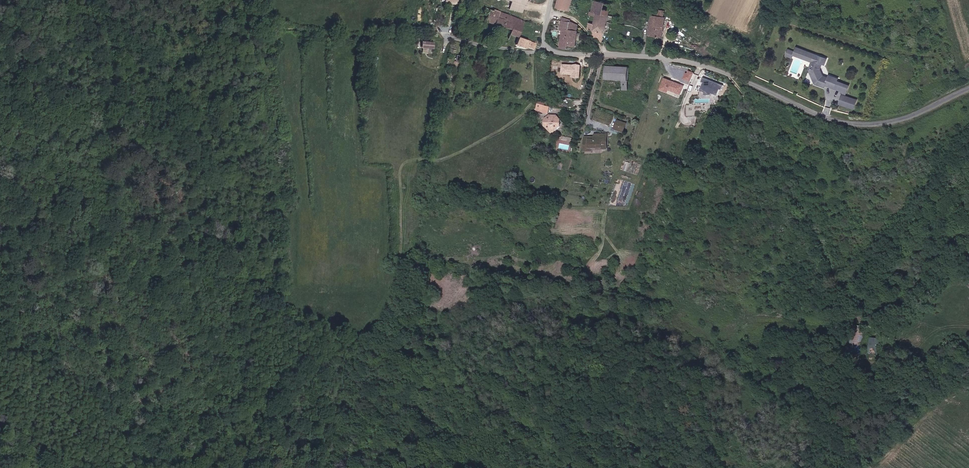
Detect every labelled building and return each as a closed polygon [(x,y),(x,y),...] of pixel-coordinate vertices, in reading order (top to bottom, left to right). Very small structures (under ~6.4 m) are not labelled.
[(444,11),(458,4),(458,0),(445,0),(444,11)] [(506,4),(510,5),(509,10),(523,14),(527,0),(506,0),(506,4)] [(562,0),(560,8),(570,11),(572,0),(562,0)] [(598,33),(597,37),(606,45),(608,35),(613,2),(601,0),(598,0),(598,1),(596,12),(593,12),(593,15),(600,16),(599,23),(594,23),(593,28),(598,33)] [(537,41),(531,40),(527,39),(519,37),(520,34),(522,27),(525,20),(503,12),(494,9),(493,11),(490,9),(488,16),(474,11),(473,15),(471,15),(470,18),(486,24),(486,22),(507,30),(507,31),(503,45),(516,49),(517,45),(529,47),(529,46),(535,48),(537,41)] [(653,16),(652,21),(651,37),(666,37),(666,22),(667,17),(665,17),(666,10),(657,9),(654,13),(653,16)] [(581,24),(572,23),(571,23),(571,20),(562,19),(562,21),(561,32),(564,32),(563,45),(558,44),(557,50),(569,51),(569,48),(579,49),(581,28),(581,24)] [(463,25),(461,31),(479,39),(482,32),(463,25)] [(797,49),(795,55),(814,63),(811,72),(813,72),(812,76),(816,84),(819,85),(818,87),(827,90),(828,87),(831,89),(836,90),(836,91),(847,95),(850,89),(839,84),(838,86),(840,81),(834,79),(831,78),(830,80),(824,78),(821,72),(823,66),(826,67),(827,62),(818,58),(797,49)] [(608,68),(606,82),(629,85),(631,71),(608,68)] [(692,82),(695,73),(689,71),(688,73),(686,73),(684,79),(692,82)] [(704,78),(700,90),(719,97),(723,84),(704,78)] [(685,86),(665,79),(660,91),(668,94),(669,90),(682,95),(685,86)] [(858,103),(842,97),(839,108),(855,113),(858,103)] [(539,103),(537,111),(548,114),(550,108),(546,107),(546,105),(539,103)] [(616,115),(597,109),(594,120),(612,126),(616,115)] [(555,135),(562,128),(566,124),(562,120),(557,115),(552,115),(548,120),(544,124),(548,128),(555,135)] [(629,124),(618,120),(615,130),(625,133),(629,124)] [(594,137),(584,136),(584,152),(592,153),(592,150),(608,150),(608,134),(594,134),(594,137)] [(870,336),(866,352),(874,355),(879,339),(870,336)] [(847,350),(857,352),(859,341),(849,339),(847,350)]
